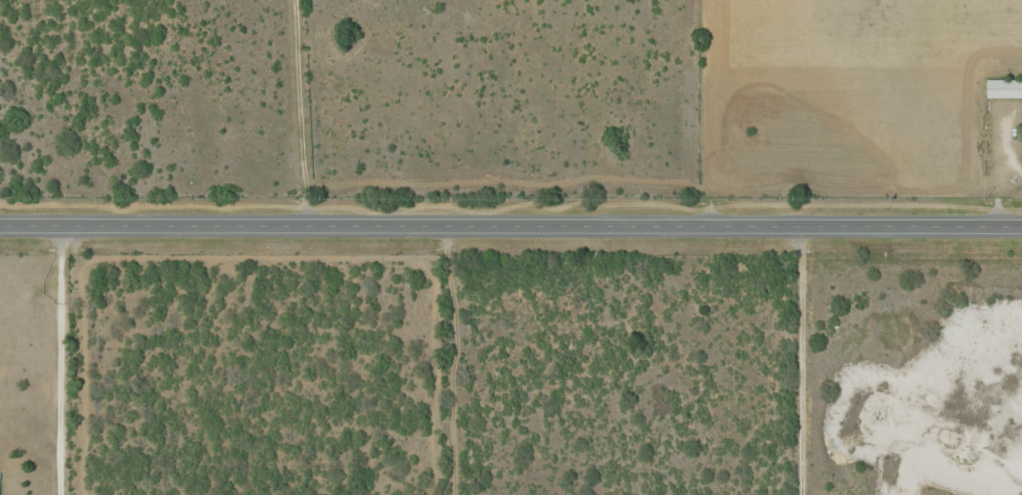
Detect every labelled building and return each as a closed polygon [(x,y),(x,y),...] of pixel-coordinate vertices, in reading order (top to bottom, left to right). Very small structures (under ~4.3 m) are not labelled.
[(989,79),(989,98),(1021,98),(1021,79),(989,79)]
